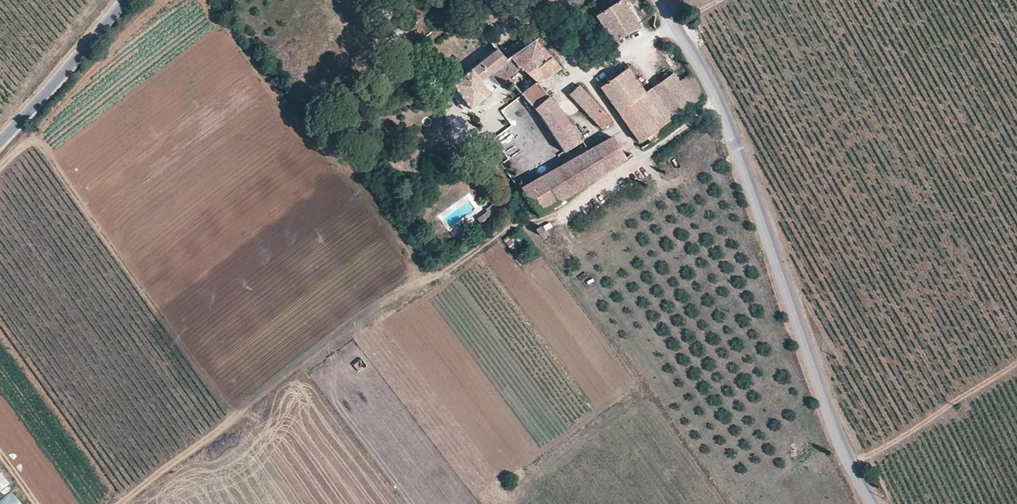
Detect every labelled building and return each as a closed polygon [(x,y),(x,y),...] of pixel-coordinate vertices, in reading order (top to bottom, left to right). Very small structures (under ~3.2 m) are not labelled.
[(613,42),(625,34),(638,27),(620,0),(596,16),(613,42)] [(402,17),(399,21),(399,24),(401,25),(402,26),(404,27),(406,26),(408,25),(409,24),(409,22),(409,21),(408,18),(406,17),(404,17),(402,17)] [(564,30),(560,22),(545,32),(550,41),(564,30)] [(558,68),(533,40),(506,60),(515,72),(520,69),(536,82),(538,84),(558,68)] [(671,58),(678,54),(673,45),(667,50),(671,58)] [(499,84),(515,72),(506,60),(498,50),(496,49),(454,81),(453,88),(469,108),(488,93),(481,82),(491,76),(499,84)] [(693,76),(686,67),(684,68),(675,74),(694,102),(703,96),(693,76)] [(638,98),(645,93),(627,68),(601,88),(639,142),(646,136),(658,127),(638,98)] [(694,102),(675,74),(673,73),(651,89),(671,118),(673,117),(694,102)] [(538,84),(536,82),(522,93),(534,109),(549,97),(538,84)] [(570,96),(601,130),(611,121),(578,87),(570,96)] [(463,112),(469,108),(453,88),(448,91),(463,112)] [(671,118),(651,89),(645,93),(638,98),(658,127),(671,118)] [(549,97),(534,109),(564,151),(582,140),(549,97)] [(673,117),(671,118),(658,127),(646,136),(650,143),(678,126),(673,117)] [(611,138),(570,161),(541,178),(557,202),(625,159),(611,138)] [(541,178),(521,188),(538,214),(557,202),(541,178)] [(521,208),(507,192),(500,196),(513,214),(521,208)] [(494,205),(477,219),(483,226),(500,212),(494,205)] [(540,226),(532,231),(537,239),(545,233),(540,226)] [(510,251),(518,247),(513,236),(504,240),(510,251)] [(7,488),(10,485),(0,473),(0,503),(21,503),(7,488)]
